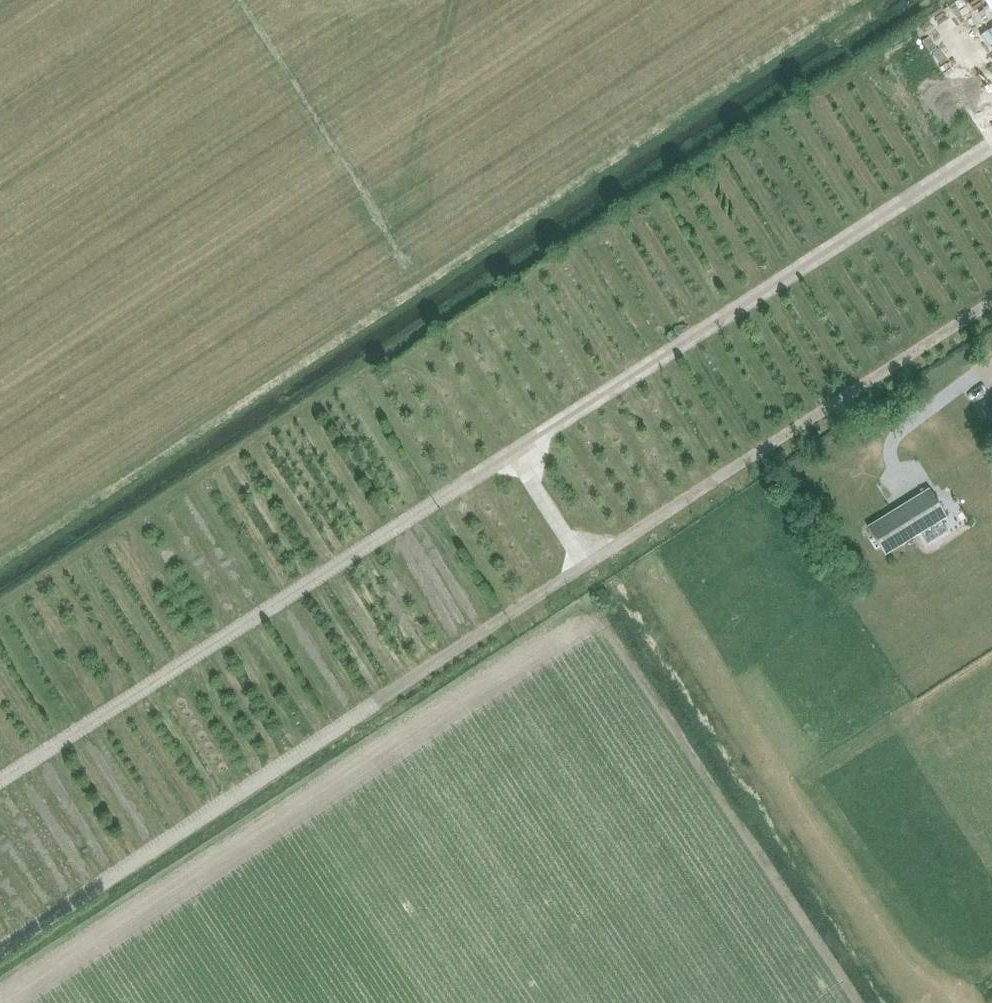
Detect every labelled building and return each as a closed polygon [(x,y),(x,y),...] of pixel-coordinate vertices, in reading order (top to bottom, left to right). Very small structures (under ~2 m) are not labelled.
[(977,0),(952,0),(948,4),(959,16),(977,0)] [(930,489),(868,527),(885,555),(947,517),(930,489)]
